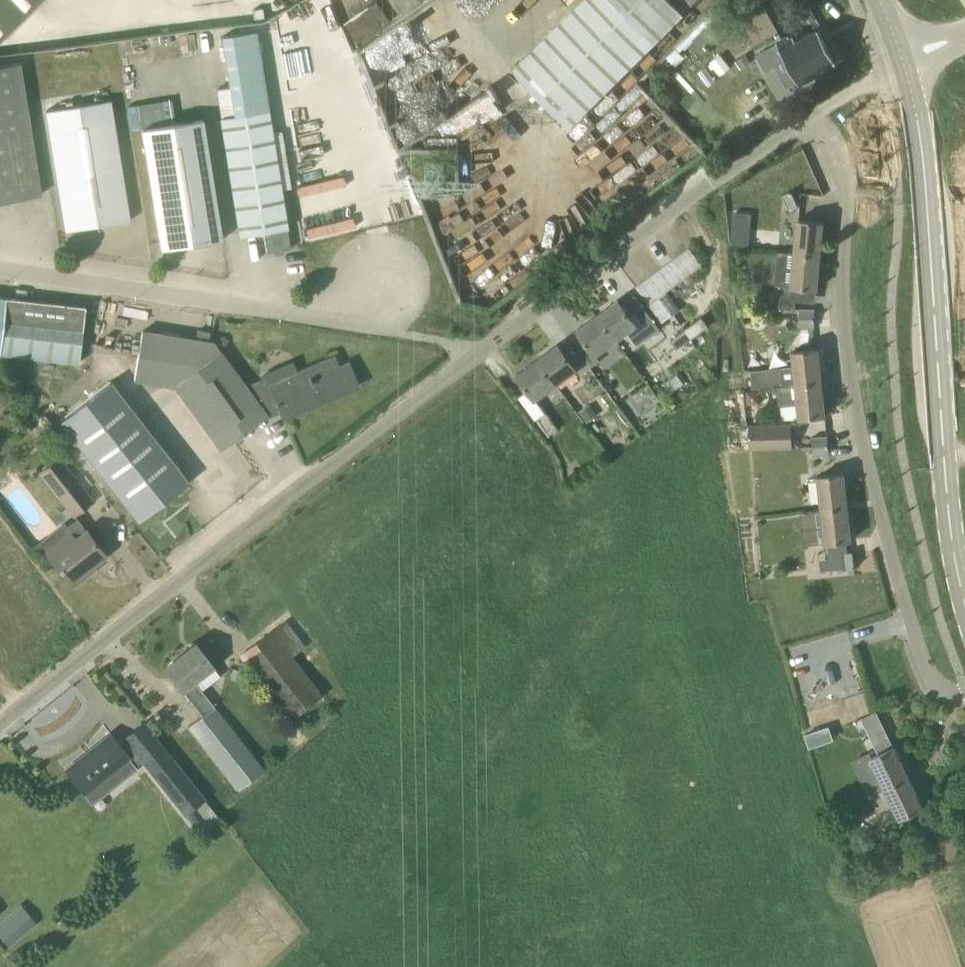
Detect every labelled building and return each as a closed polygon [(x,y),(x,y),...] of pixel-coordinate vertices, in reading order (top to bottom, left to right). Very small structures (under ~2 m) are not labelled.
[(46,0),(0,0),(0,45),(46,0)] [(570,127),(698,0),(583,0),(513,70),(570,127)] [(357,43),(389,21),(376,1),(344,23),(357,43)] [(262,8),(252,9),(253,22),(264,20),(262,8)] [(828,46),(820,30),(798,42),(793,34),(757,55),(766,71),(780,63),(793,85),(836,61),(836,60),(837,59),(836,57),(838,56),(832,44),(828,46)] [(267,252),(291,248),(269,110),(256,31),(222,36),(235,115),(221,118),(240,236),(264,232),(267,252)] [(721,53),(711,61),(721,73),(730,66),(721,53)] [(747,53),(737,60),(741,67),(752,60),(747,53)] [(41,194),(20,64),(0,68),(0,201),(41,194)] [(65,231),(130,220),(111,101),(46,112),(65,231)] [(162,249),(223,239),(204,120),(143,130),(162,249)] [(790,209),(798,205),(791,191),(783,195),(790,209)] [(824,222),(797,220),(794,253),(820,256),(824,222)] [(733,228),(731,244),(748,246),(750,229),(733,228)] [(693,271),(703,265),(689,247),(680,253),(693,271)] [(684,277),(689,274),(693,271),(680,253),(672,260),(684,277)] [(817,289),(820,256),(794,253),(791,285),(781,284),(779,308),(795,309),(797,287),(817,289)] [(675,284),(684,277),(672,260),(663,267),(675,284)] [(666,290),(675,284),(663,267),(654,273),(666,290)] [(657,296),(666,290),(654,273),(645,280),(657,296)] [(648,302),(657,296),(645,280),(636,286),(648,302)] [(662,323),(680,310),(667,292),(649,305),(650,306),(662,323)] [(619,299),(598,314),(617,340),(628,332),(637,346),(647,339),(656,332),(660,329),(683,312),(680,310),(662,323),(650,306),(646,309),(635,294),(622,304),(619,299)] [(0,297),(0,353),(79,362),(86,307),(0,297)] [(815,319),(815,309),(799,309),(799,318),(815,319)] [(591,368),(600,360),(597,355),(617,340),(598,314),(577,330),(588,344),(578,351),(591,368)] [(691,339),(709,326),(702,316),(684,329),(691,339)] [(815,328),(815,327),(815,319),(799,318),(799,327),(815,328)] [(678,348),(691,339),(684,329),(671,339),(678,348)] [(247,388),(213,342),(142,331),(134,381),(177,388),(222,450),(267,417),(322,393),(325,400),(358,386),(348,364),(338,368),(334,358),(297,374),(292,363),(262,376),(264,381),(247,388)] [(569,358),(559,344),(537,359),(556,385),(577,370),(581,375),(591,368),(578,351),(569,358)] [(815,380),(822,379),(819,349),(792,352),(794,366),(751,371),(752,389),(777,386),(810,383),(811,386),(815,385),(815,380)] [(536,400),(556,385),(537,359),(517,374),(536,400)] [(810,383),(777,386),(779,406),(798,404),(799,418),(826,415),(822,379),(815,380),(815,385),(811,386),(810,383)] [(190,482),(112,384),(59,426),(137,524),(190,482)] [(590,404),(579,412),(586,423),(597,415),(590,404)] [(549,436),(559,429),(546,412),(537,419),(549,436)] [(793,448),(792,424),(749,425),(749,449),(793,448)] [(813,446),(829,445),(828,436),(812,437),(813,446)] [(814,455),(830,454),(829,445),(813,446),(814,455)] [(74,514),(93,500),(61,456),(43,471),(74,514)] [(841,510),(841,505),(848,504),(844,473),(818,476),(822,509),(836,508),(836,511),(841,510)] [(852,540),(848,504),(841,505),(841,510),(836,511),(836,508),(822,509),(806,511),(808,529),(824,527),(825,542),(852,540)] [(87,531),(87,530),(77,538),(71,530),(46,550),(52,558),(74,585),(89,574),(86,570),(106,555),(98,545),(104,540),(93,527),(87,531)] [(845,568),(855,567),(853,552),(844,553),(845,568)] [(290,721),(324,695),(294,656),(305,648),(285,621),(240,655),(290,721)] [(201,715),(214,708),(195,682),(215,668),(196,643),(164,668),(201,715)] [(239,790),(264,769),(215,708),(190,729),(239,790)] [(867,723),(868,738),(886,738),(885,722),(867,723)] [(65,769),(85,794),(100,782),(108,792),(137,769),(129,759),(131,758),(129,756),(139,749),(167,785),(170,783),(197,817),(211,806),(143,723),(118,743),(110,733),(65,769)] [(829,727),(806,735),(810,748),(834,740),(829,727)] [(845,767),(837,741),(814,748),(822,774),(845,767)] [(871,795),(909,777),(894,747),(871,758),(877,772),(863,779),(871,795)] [(923,806),(909,777),(871,795),(879,811),(893,804),(900,818),(923,806)] [(912,843),(920,839),(913,825),(905,829),(912,843)] [(26,927),(33,921),(21,908),(15,913),(12,910),(0,921),(0,936),(8,945),(28,928),(26,927)]
